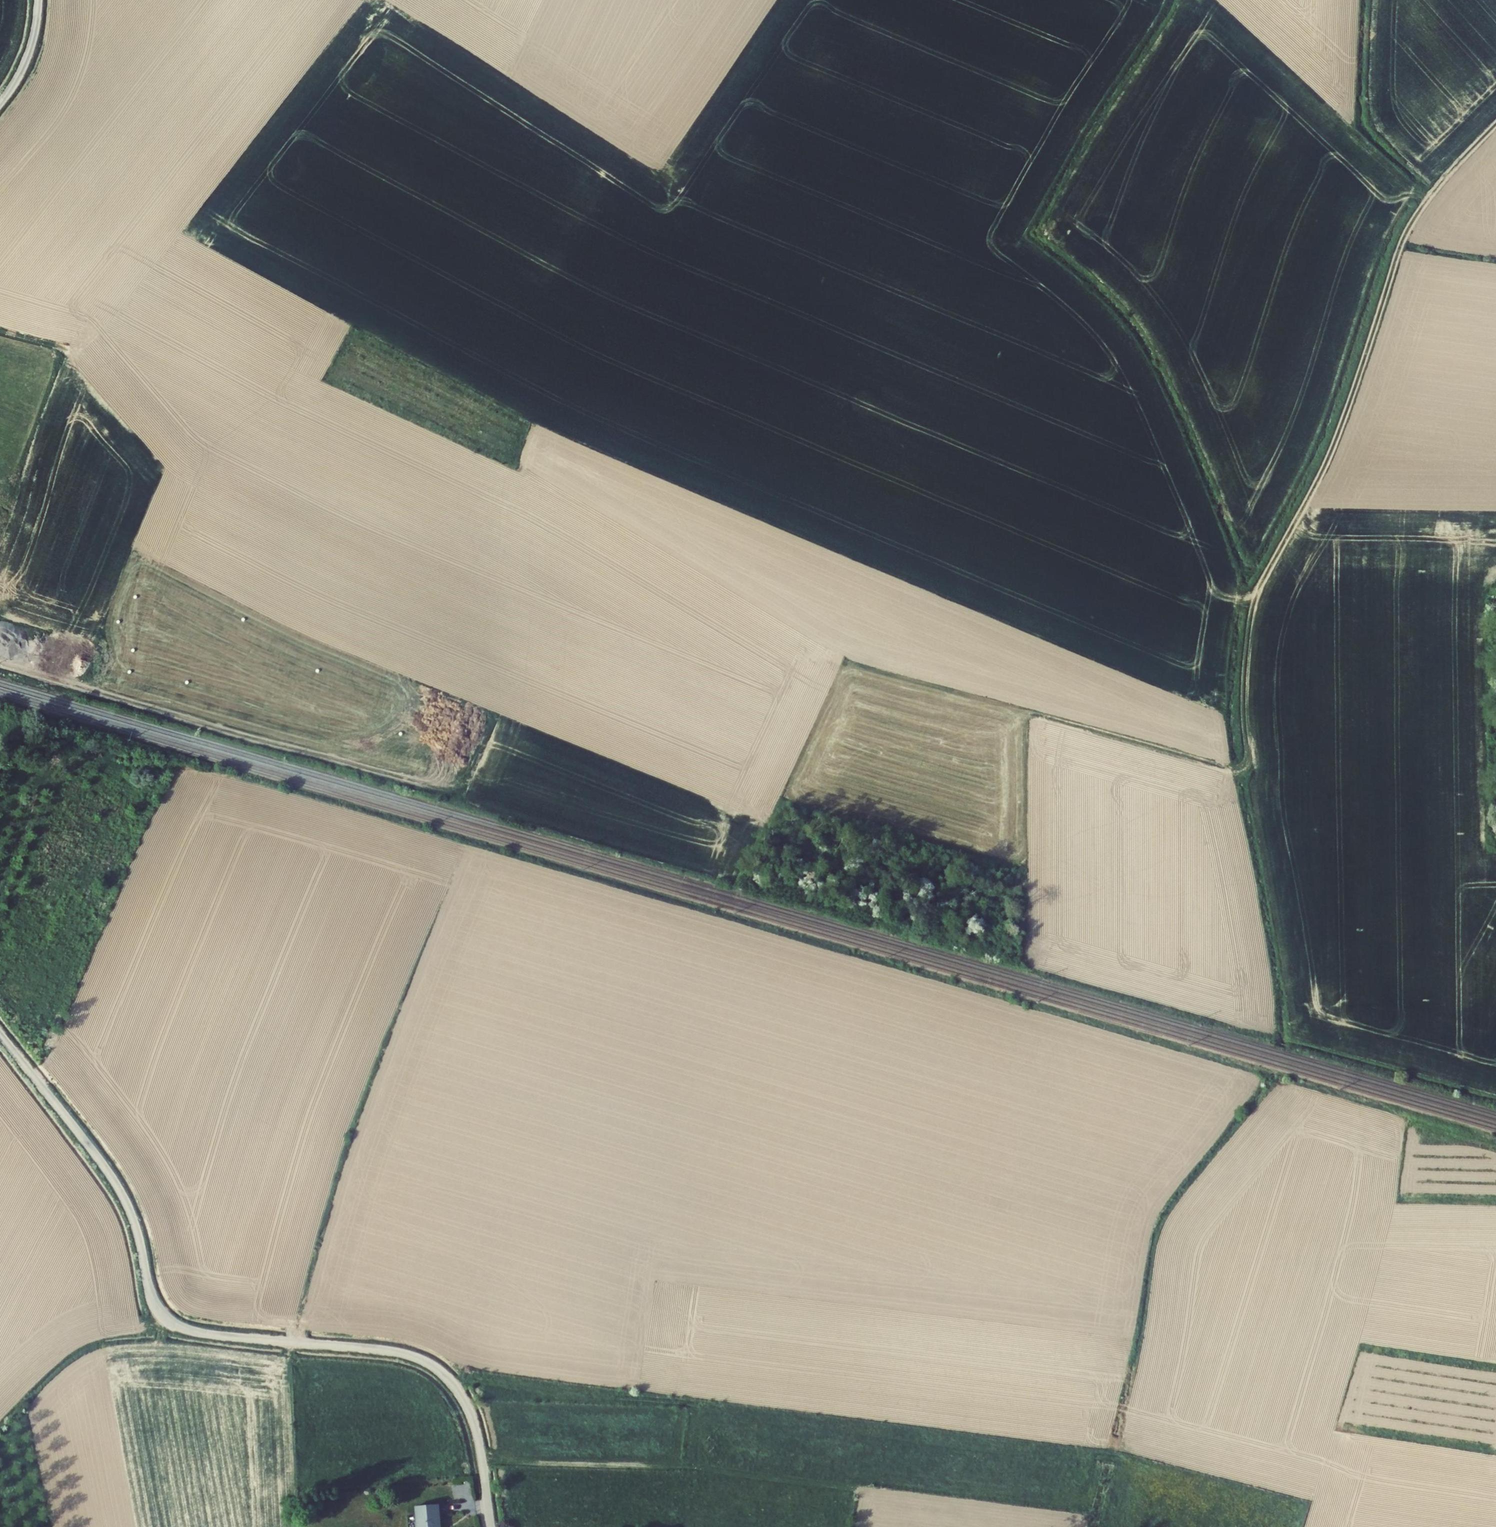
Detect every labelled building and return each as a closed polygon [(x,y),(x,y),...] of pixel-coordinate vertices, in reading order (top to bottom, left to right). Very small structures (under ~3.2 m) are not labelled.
[(422,1504),(424,1526),(447,1526),(444,1501),(422,1504)]
